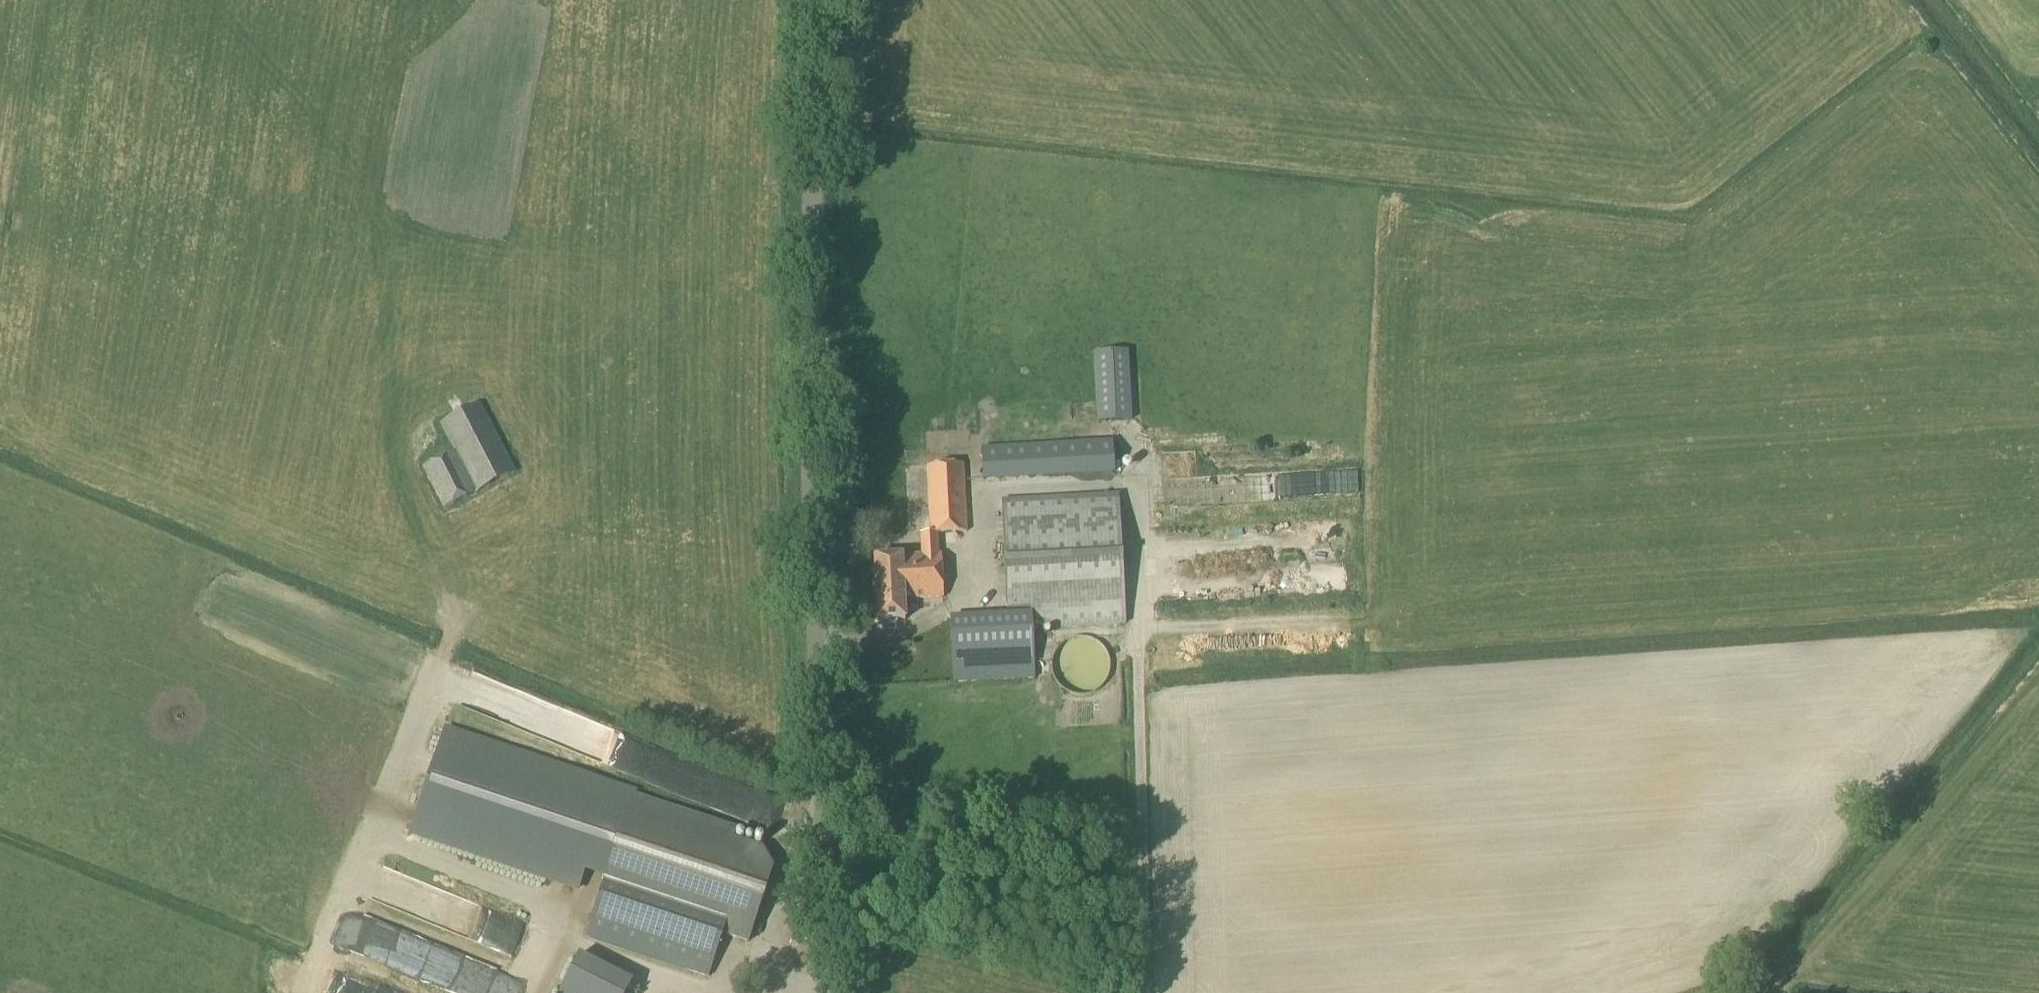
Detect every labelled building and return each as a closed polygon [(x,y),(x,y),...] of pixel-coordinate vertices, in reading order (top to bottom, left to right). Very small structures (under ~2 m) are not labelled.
[(1094,353),(1099,424),(1134,421),(1129,351),(1094,353)] [(423,468),(444,509),(515,473),(481,404),(441,425),(455,452),(423,468)] [(983,449),(984,481),(1114,474),(1112,442),(983,449)] [(874,558),(878,622),(906,621),(905,600),(943,598),(941,555),(939,555),(937,534),(967,533),(963,465),(927,467),(931,534),(921,534),(922,556),(902,557),(902,556),(874,558)] [(951,618),(954,685),(1036,681),(1034,629),(1125,624),(1118,496),(1002,501),(1007,613),(1030,612),(1031,615),(965,617),(951,618)] [(1052,663),(1052,666),(1052,668),(1052,671),(1053,673),(1053,676),(1054,678),(1055,681),(1057,683),(1058,685),(1060,687),(1062,688),(1064,690),(1066,692),(1068,693),(1070,694),(1073,695),(1075,695),(1078,696),(1080,696),(1083,696),(1088,695),(1090,695),(1093,694),(1095,693),(1097,691),(1099,690),(1101,688),(1103,686),(1105,684),(1106,682),(1107,680),(1108,678),(1109,675),(1110,673),(1110,670),(1110,668),(1110,665),(1110,663),(1110,660),(1109,658),(1108,655),(1107,653),(1106,651),(1104,649),(1103,647),(1101,645),(1099,643),(1097,642),(1094,641),(1092,639),(1090,639),(1087,638),(1085,638),(1082,637),(1077,638),(1075,638),(1072,639),(1070,640),(1067,641),(1065,642),(1063,644),(1061,645),(1059,647),(1058,649),(1056,651),(1055,653),(1054,656),(1053,658),(1052,661),(1052,663)] [(765,848),(735,839),(738,829),(635,795),(445,731),(411,832),(579,889),(585,869),(606,876),(586,937),(708,978),(723,935),(748,943),(775,871),(765,848)]
